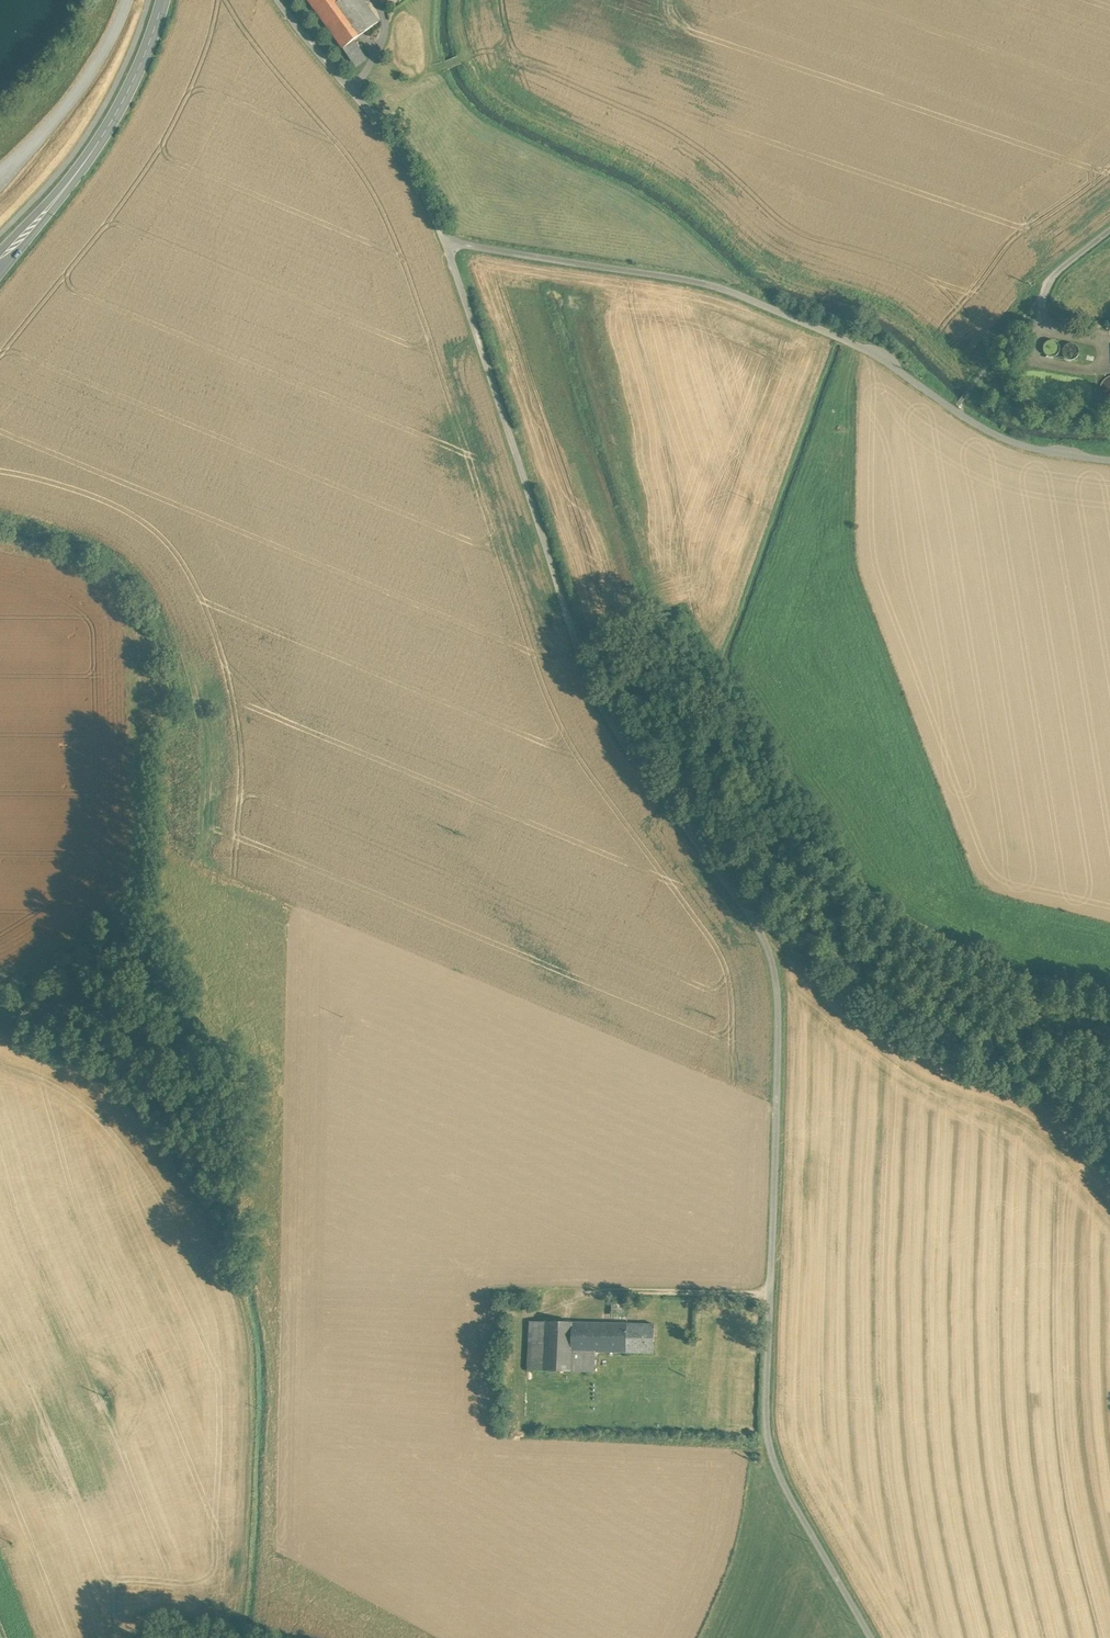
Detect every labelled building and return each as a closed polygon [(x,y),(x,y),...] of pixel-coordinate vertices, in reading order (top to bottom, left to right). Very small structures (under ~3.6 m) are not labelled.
[(344,48),(354,41),(366,32),(366,31),(343,0),(309,0),(344,48)] [(363,0),(343,0),(366,31),(379,22),(363,0)] [(366,59),(354,41),(344,48),(356,66),(366,59)] [(452,74),(441,81),(445,88),(456,82),(452,74)] [(1066,356),(1077,353),(1074,343),(1063,346),(1066,356)] [(628,1298),(612,1298),(612,1313),(627,1314),(628,1298)] [(627,1314),(612,1313),(611,1323),(627,1323),(627,1314)] [(546,1321),(530,1321),(528,1369),(544,1370),(546,1321)] [(573,1322),(546,1321),(544,1370),(570,1371),(571,1351),(573,1322)] [(611,1323),(573,1322),(571,1351),(595,1351),(600,1351),(614,1352),(654,1353),(655,1324),(627,1323),(611,1323)] [(595,1351),(571,1351),(570,1371),(594,1372),(595,1351)] [(613,1362),(614,1352),(600,1351),(599,1372),(606,1372),(606,1362),(613,1362)] [(687,1360),(677,1359),(676,1369),(687,1370),(687,1360)]
